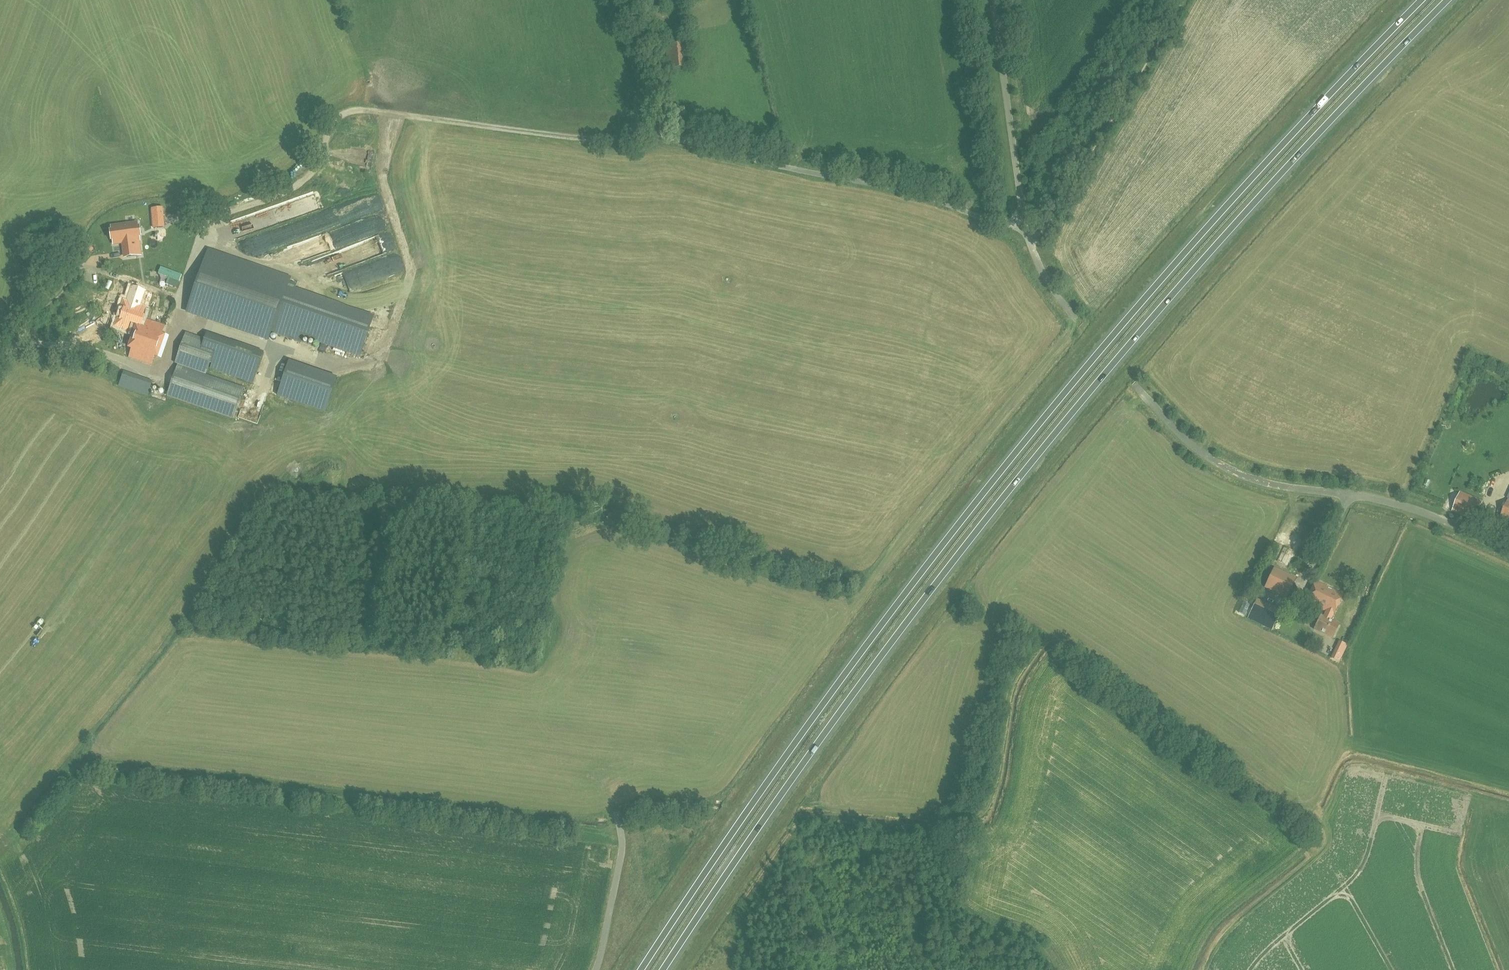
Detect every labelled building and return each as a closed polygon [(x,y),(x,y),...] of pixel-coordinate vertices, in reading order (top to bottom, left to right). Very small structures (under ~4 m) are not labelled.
[(293,179),(309,167),(304,161),(289,173),(293,179)] [(154,228),(164,227),(163,219),(153,220),(154,228)] [(145,231),(120,222),(114,239),(123,242),(118,256),(134,261),(139,247),(140,248),(145,231)] [(95,249),(86,243),(82,250),(90,256),(95,249)] [(209,249),(187,311),(269,339),(271,332),(301,342),(303,335),(311,338),(322,342),(338,347),(360,355),(373,317),(295,290),(297,285),(289,282),(291,277),(209,249)] [(117,319),(114,327),(125,332),(128,324),(138,328),(142,318),(146,308),(139,306),(144,293),(131,288),(126,301),(123,300),(121,305),(120,309),(122,310),(119,320),(117,319)] [(142,318),(142,319),(138,329),(129,357),(152,365),(165,326),(142,318)] [(207,333),(205,339),(186,333),(175,363),(178,364),(167,396),(234,419),(244,388),(206,375),(208,367),(253,384),(264,352),(207,333)] [(113,372),(114,359),(106,359),(105,371),(113,372)] [(1483,501),(1461,492),(1452,511),(1475,521),(1483,501)] [(1500,519),(1508,522),(1508,499),(1500,519)] [(1492,517),(1487,526),(1503,533),(1508,524),(1492,517)] [(1275,568),(1266,587),(1287,598),(1296,578),(1275,568)] [(1343,594),(1316,581),(1306,601),(1326,611),(1324,617),(1321,615),(1314,629),(1332,638),(1339,624),(1330,620),(1333,614),(1343,594)] [(1268,623),(1273,626),(1280,611),(1275,608),(1268,623)] [(1347,645),(1339,641),(1332,658),(1339,661),(1347,645)]
